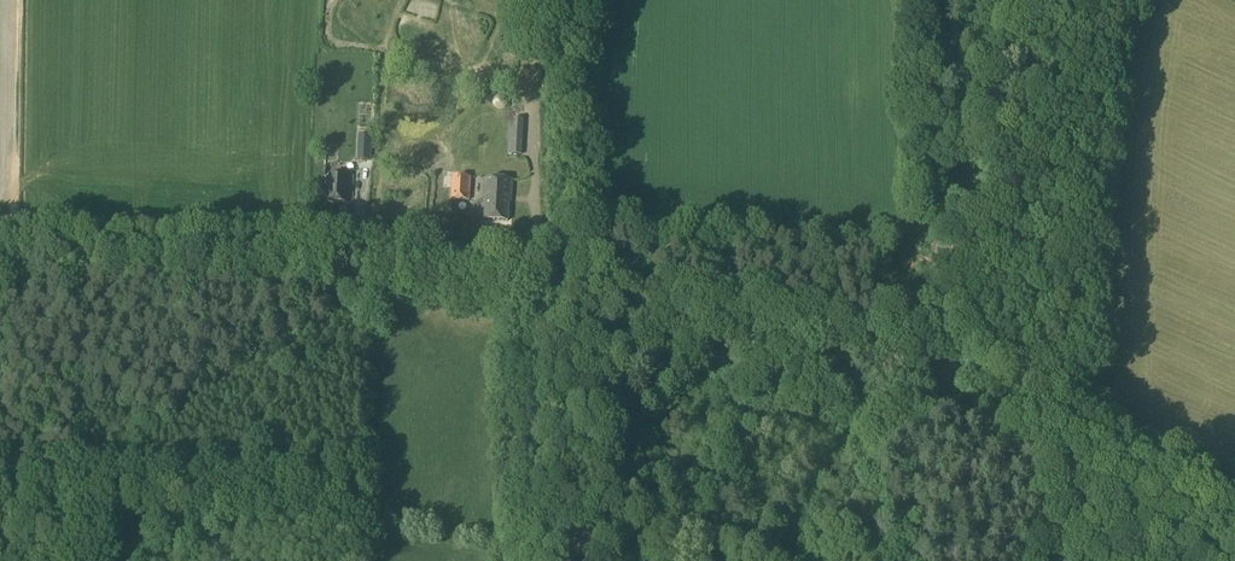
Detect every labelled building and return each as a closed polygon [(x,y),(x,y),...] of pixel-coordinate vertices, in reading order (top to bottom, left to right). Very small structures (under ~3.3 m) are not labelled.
[(521,156),(523,119),(509,119),(507,155),(521,156)] [(371,136),(358,135),(356,161),(370,162),(371,136)] [(346,204),(348,176),(329,176),(328,203),(346,204)] [(469,201),(470,178),(452,177),(451,200),(469,201)] [(510,203),(512,180),(484,179),(483,202),(485,202),(484,220),(507,222),(509,203),(510,203)]
